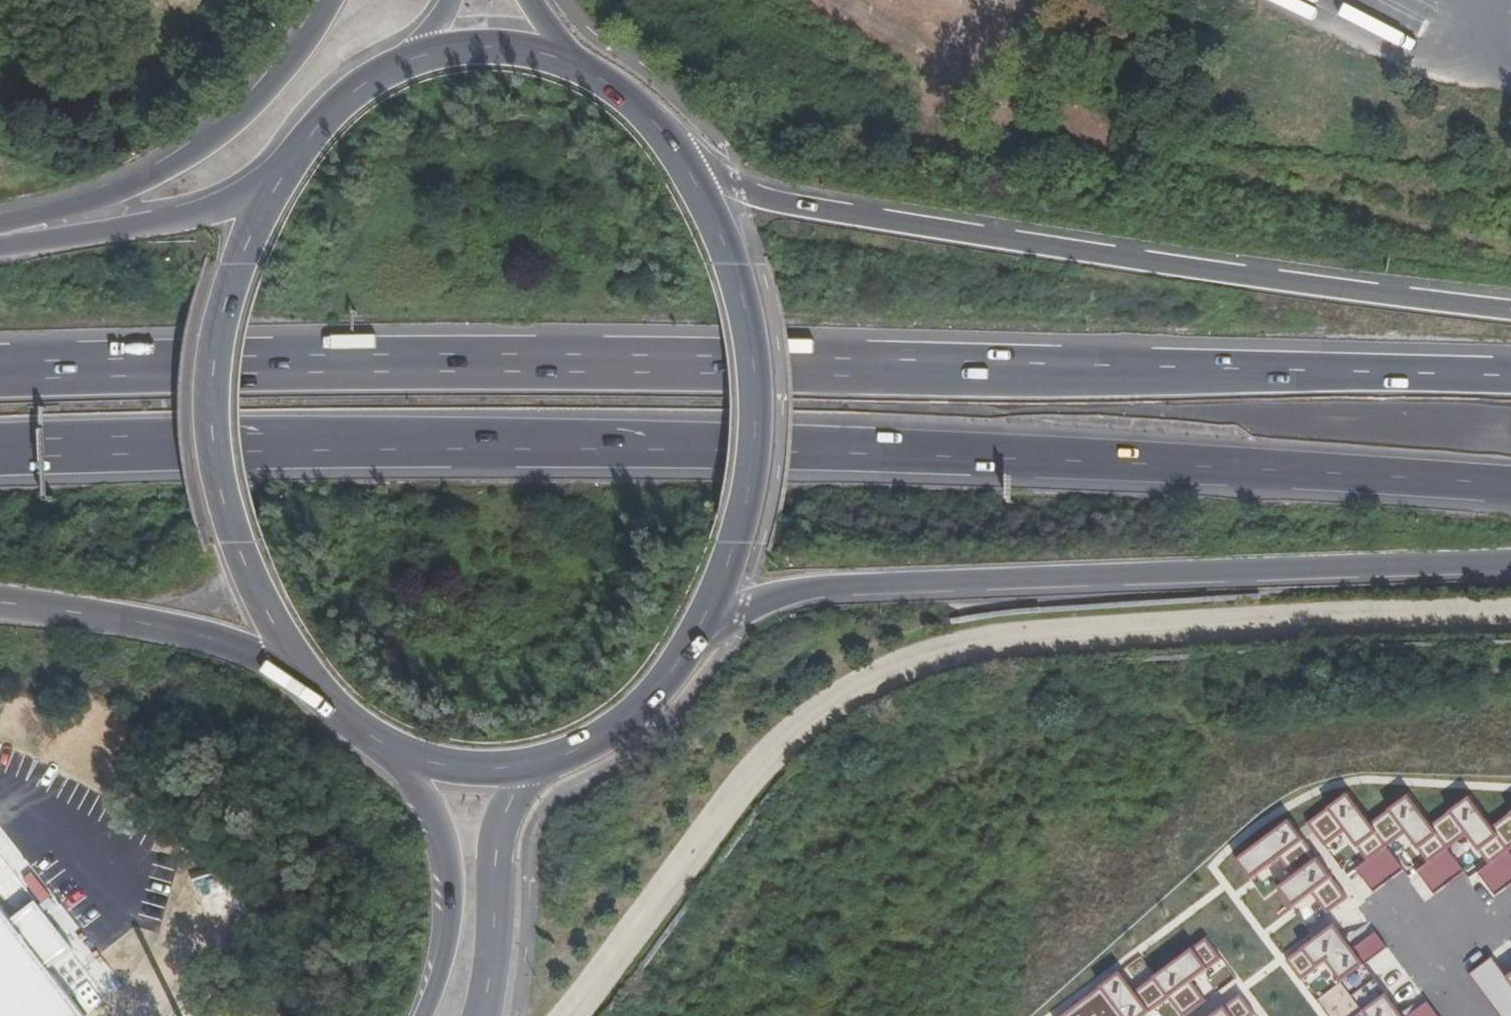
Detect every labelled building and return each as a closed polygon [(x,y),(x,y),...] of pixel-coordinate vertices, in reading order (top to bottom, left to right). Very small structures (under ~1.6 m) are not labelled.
[(0,789),(0,795),(17,816),(42,797),(22,772),(0,789)] [(1510,885),(1510,856),(1508,852),(1510,850),(1510,814),(1491,829),(1469,798),(1431,827),(1408,797),(1370,825),(1347,795),(1307,825),(1324,848),(1345,833),(1367,862),(1355,871),(1373,894),(1404,872),(1386,849),(1405,835),(1427,864),(1416,872),(1434,896),(1464,873),(1447,850),(1466,836),(1488,865),(1477,874),(1495,897),(1510,885)] [(1292,908),(1311,893),(1328,916),(1347,900),(1287,820),(1235,860),(1250,880),(1279,858),(1292,876),(1277,887),(1292,908)] [(197,883),(203,917),(228,913),(222,879),(197,883)] [(1365,966),(1387,950),(1375,934),(1352,951),(1334,926),(1286,961),(1302,981),(1327,963),(1366,1015),(1402,1015),(1365,966)] [(1169,999),(1179,1013),(1203,996),(1188,976),(1218,954),(1206,937),(1133,994),(1116,973),(1061,1015),(1146,1015),(1169,999)] [(1507,978),(1492,958),(1468,976),(1498,1015),(1510,1015),(1510,975),(1507,978)] [(58,984),(43,964),(7,991),(0,981),(0,1015),(17,1015),(58,984)] [(1256,1015),(1241,995),(1213,1015),(1255,1015),(1256,1015)] [(1427,1003),(1410,1015),(1437,1015),(1427,1003)]
